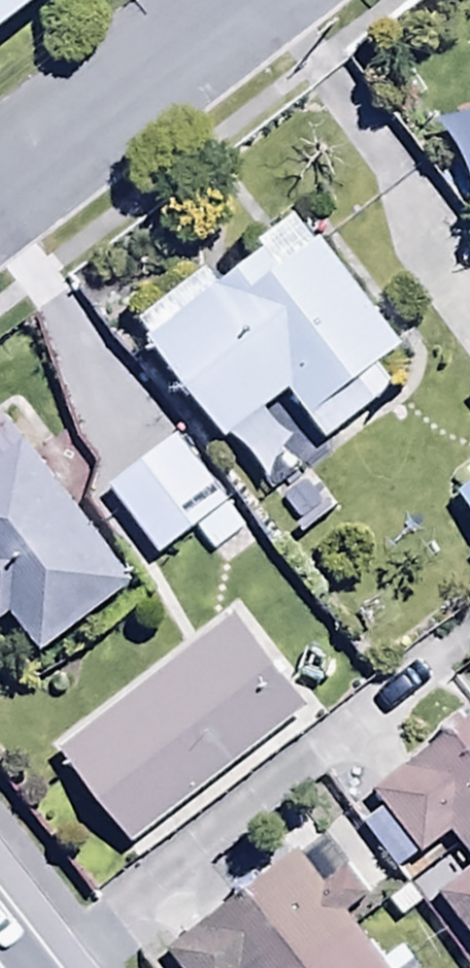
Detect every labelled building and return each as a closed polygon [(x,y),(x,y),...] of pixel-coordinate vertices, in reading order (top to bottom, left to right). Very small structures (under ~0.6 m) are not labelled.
[(35,0),(0,0),(0,27),(35,0)] [(135,329),(222,451),(286,402),(330,464),(406,410),(382,376),(401,362),(318,245),(310,251),(292,227),(253,255),(257,261),(214,292),(204,279),(135,329)] [(5,427),(0,431),(0,631),(12,622),(44,663),(133,594),(5,427)] [(242,533),(175,444),(106,496),(159,566),(199,536),(213,555),(242,533)] [(469,525),(469,490),(453,503),(469,525)] [(50,754),(129,854),(312,708),(233,609),(50,754)] [(374,800),(385,815),(363,831),(396,878),(450,839),(469,867),(469,731),(374,800)] [(343,925),(369,905),(318,841),(164,959),(171,967),(378,967),(343,925)] [(433,899),(469,950),(469,872),(433,899)]
